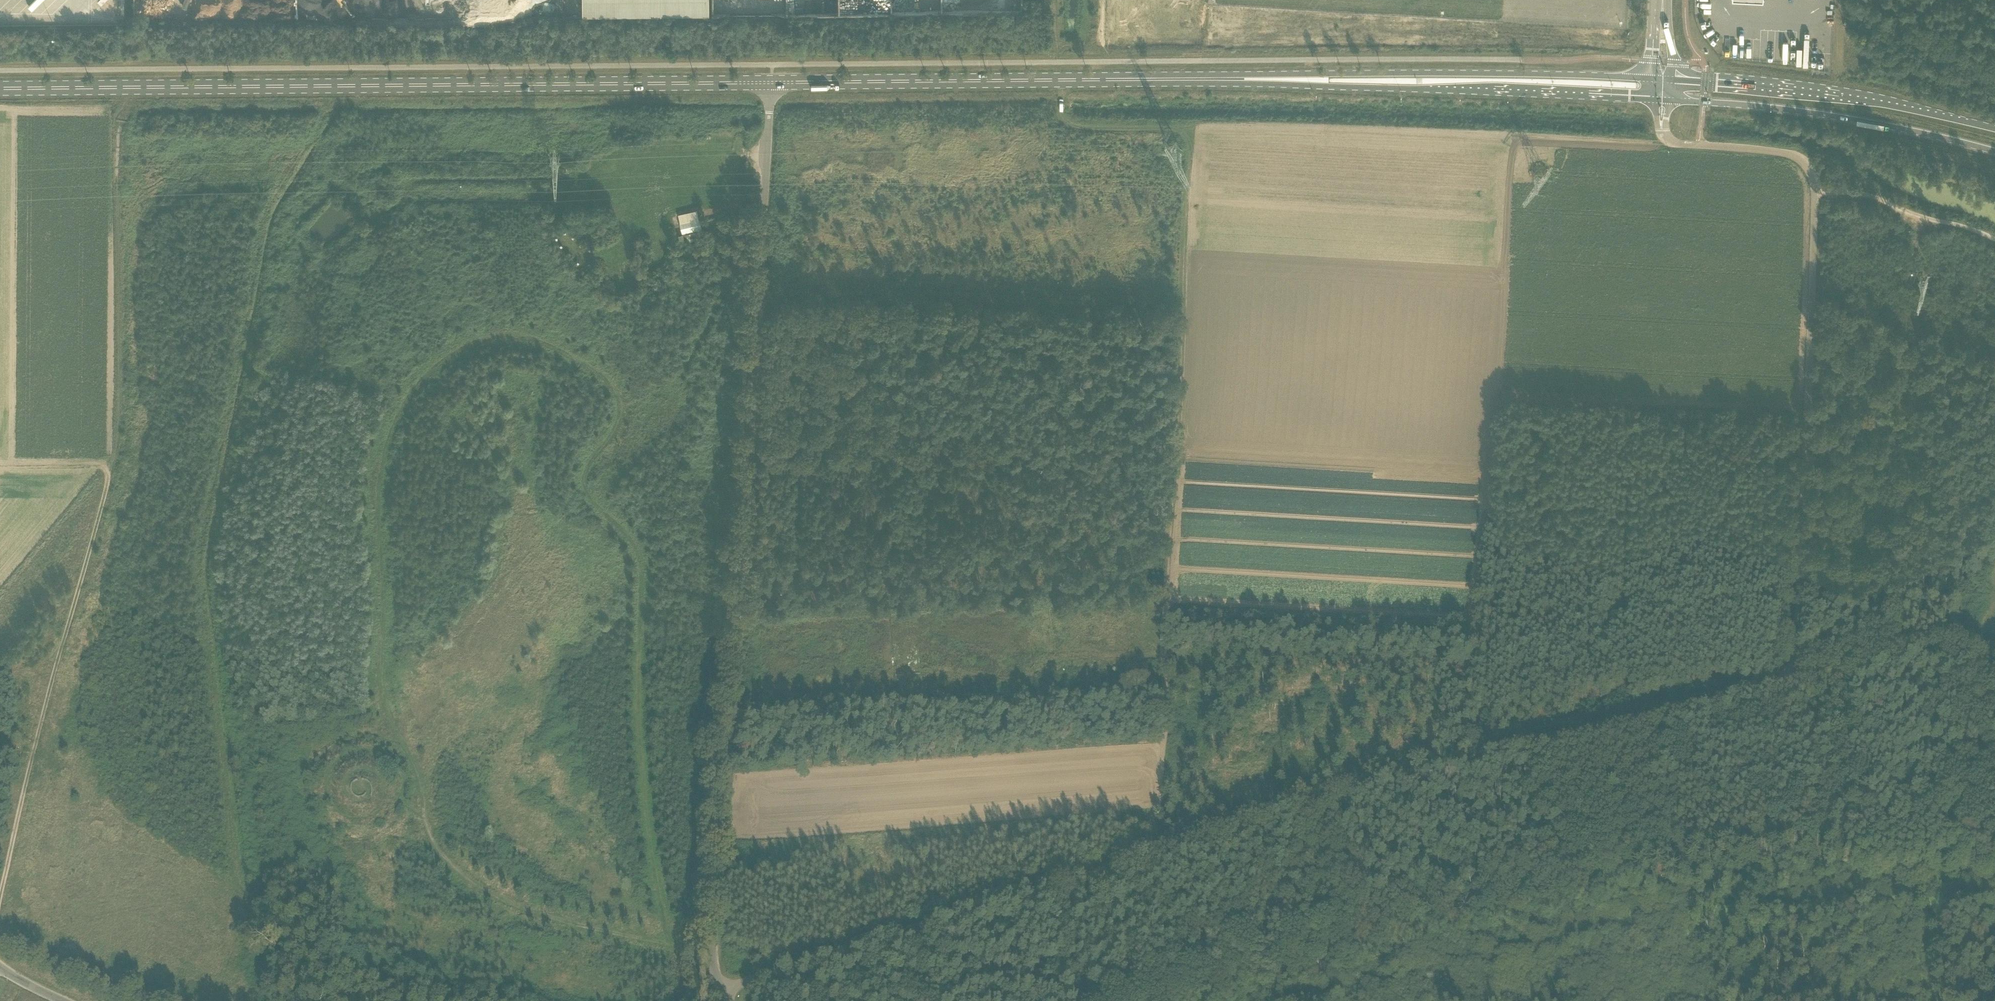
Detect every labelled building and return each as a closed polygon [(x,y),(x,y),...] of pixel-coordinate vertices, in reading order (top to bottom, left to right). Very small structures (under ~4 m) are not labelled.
[(582,14),(709,13),(709,0),(582,0),(582,14)] [(699,232),(702,231),(697,209),(678,214),(682,232),(698,228),(699,232)]
